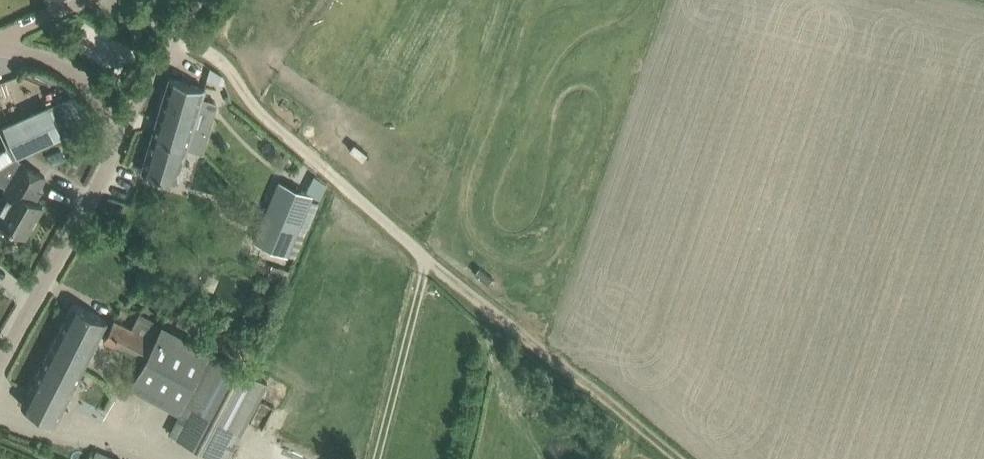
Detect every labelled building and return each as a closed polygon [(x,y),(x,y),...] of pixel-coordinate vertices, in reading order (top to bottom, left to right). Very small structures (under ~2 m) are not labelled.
[(177,180),(205,87),(169,77),(142,170),(177,180)] [(18,154),(61,135),(48,105),(0,127),(0,133),(11,157),(18,154)] [(7,186),(0,198),(0,219),(25,234),(43,205),(34,200),(40,190),(38,189),(45,176),(21,162),(19,156),(0,167),(0,182),(7,186)] [(281,180),(256,241),(290,255),(315,194),(281,180)] [(274,264),(269,275),(285,282),(290,271),(274,264)] [(107,319),(92,312),(74,302),(57,335),(79,346),(71,362),(82,368),(107,319)] [(161,325),(139,313),(131,328),(114,319),(104,339),(143,359),(130,384),(181,410),(169,433),(218,458),(228,458),(260,398),(267,401),(270,394),(263,391),(268,382),(210,352),(211,350),(203,346),(209,335),(197,328),(191,340),(162,324),(161,325)] [(55,421),(82,368),(71,362),(79,346),(57,335),(22,404),(55,421)]
